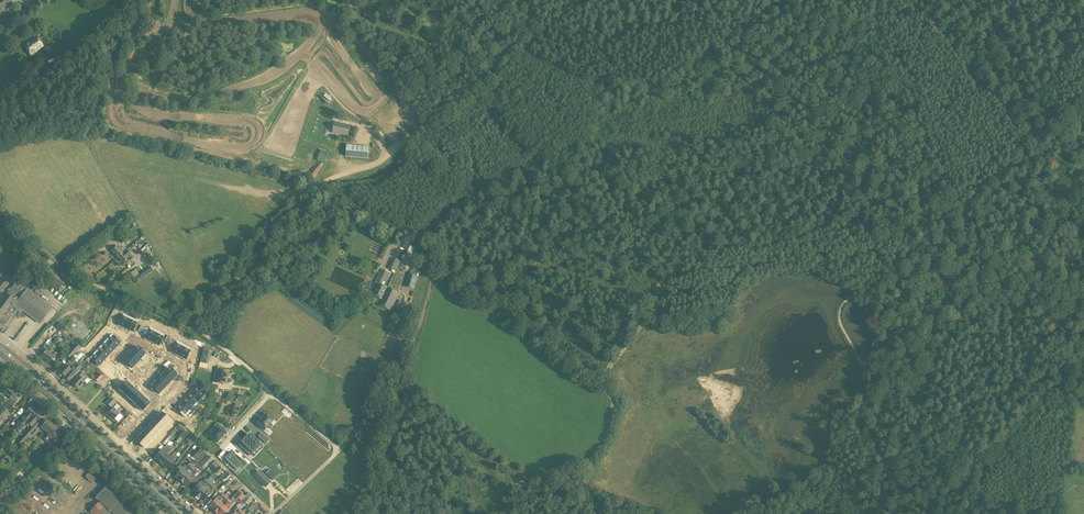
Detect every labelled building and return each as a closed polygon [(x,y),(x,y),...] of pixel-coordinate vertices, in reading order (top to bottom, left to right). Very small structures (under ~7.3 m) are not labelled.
[(13,3),(11,0),(0,0),(0,12),(13,3)] [(31,55),(43,46),(36,36),(24,45),(31,55)] [(48,58),(54,54),(49,46),(43,51),(48,58)] [(63,54),(61,50),(54,55),(57,59),(63,54)] [(348,136),(351,126),(335,122),(333,133),(348,136)] [(368,158),(369,147),(347,145),(346,156),(368,158)] [(324,163),(328,153),(321,150),(317,160),(324,163)] [(124,234),(121,229),(113,235),(116,240),(124,234)] [(371,249),(379,252),(383,242),(374,239),(371,249)] [(138,251),(141,254),(147,249),(148,250),(151,247),(144,240),(138,246),(140,248),(139,249),(138,251)] [(117,246),(112,251),(118,258),(127,250),(124,247),(120,250),(117,246)] [(133,257),(131,255),(127,250),(118,258),(123,262),(127,258),(130,261),(133,257)] [(389,268),(395,271),(400,261),(393,258),(389,268)] [(40,272),(50,280),(54,275),(44,267),(40,272)] [(70,275),(71,274),(64,269),(59,275),(67,280),(70,282),(73,278),(70,275)] [(375,282),(378,284),(376,287),(373,295),(381,299),(382,299),(388,287),(384,286),(390,273),(381,269),(375,282)] [(141,279),(148,274),(145,270),(141,273),(142,274),(140,276),(141,279)] [(413,289),(417,277),(408,274),(405,287),(413,289)] [(64,282),(54,275),(50,280),(60,288),(64,282)] [(9,282),(4,279),(0,285),(0,293),(9,282)] [(31,292),(36,286),(34,287),(27,282),(27,283),(25,282),(24,281),(23,280),(21,280),(20,280),(18,281),(17,281),(16,282),(15,283),(14,285),(10,289),(9,289),(8,290),(9,291),(7,294),(6,294),(0,302),(0,321),(1,320),(6,324),(10,317),(16,310),(17,310),(20,311),(23,311),(27,314),(39,323),(52,307),(31,292)] [(390,311),(398,294),(399,292),(388,287),(382,299),(381,299),(379,305),(390,311)] [(399,310),(402,302),(397,300),(393,307),(399,310)] [(122,316),(121,318),(118,325),(125,329),(130,318),(123,314),(122,316)] [(76,316),(64,330),(82,345),(94,332),(76,316)] [(130,318),(125,329),(132,332),(136,325),(136,323),(137,321),(130,318)] [(56,327),(61,332),(65,327),(60,323),(56,327)] [(149,330),(148,332),(145,339),(152,342),(157,331),(150,328),(149,330)] [(164,335),(157,331),(152,342),(159,346),(162,339),(163,337),(164,335)] [(111,335),(106,341),(115,349),(120,343),(111,335)] [(115,349),(106,341),(100,346),(109,354),(115,349)] [(176,344),(175,346),(172,352),(178,356),(184,345),(177,341),(176,344)] [(67,356),(70,359),(76,352),(79,348),(76,345),(66,355),(67,356)] [(191,349),(184,345),(178,356),(185,360),(189,353),(190,351),(191,349)] [(43,349),(46,351),(42,356),(49,363),(54,357),(48,351),(49,350),(45,346),(43,349)] [(100,346),(95,352),(104,360),(109,354),(100,346)] [(133,352),(141,359),(145,355),(145,354),(137,347),(137,348),(133,352)] [(203,350),(200,362),(208,364),(211,352),(203,350)] [(104,360),(95,352),(90,357),(99,366),(104,360)] [(141,359),(133,352),(129,356),(136,364),(141,359)] [(136,364),(129,356),(124,361),(132,368),(136,364)] [(65,376),(65,377),(76,364),(71,359),(60,371),(60,372),(60,373),(61,374),(62,374),(65,376)] [(81,369),(76,364),(65,377),(69,381),(81,369)] [(168,368),(164,373),(172,380),(176,376),(177,375),(169,368),(168,368)] [(217,369),(214,382),(226,385),(229,371),(217,369)] [(77,387),(78,388),(88,377),(83,372),(72,383),(75,385),(75,386),(76,388),(77,387)] [(172,380),(164,373),(160,377),(168,384),(172,380)] [(98,383),(103,377),(98,374),(93,379),(98,383)] [(160,377),(156,382),(164,389),(168,384),(160,377)] [(124,394),(131,386),(126,382),(119,389),(124,394)] [(164,389),(156,382),(152,386),(159,394),(164,389)] [(9,386),(2,393),(0,393),(0,398),(5,402),(6,401),(8,399),(15,391),(9,386)] [(131,386),(124,394),(128,398),(136,390),(131,386)] [(192,392),(201,401),(206,395),(197,386),(192,392)] [(140,395),(136,390),(128,398),(133,402),(140,395)] [(15,391),(8,399),(14,404),(21,397),(15,391)] [(201,401),(192,392),(186,398),(195,406),(201,401)] [(145,399),(140,395),(133,402),(138,407),(145,399)] [(116,402),(111,397),(106,402),(111,407),(116,402)] [(186,398),(181,403),(190,412),(195,406),(186,398)] [(145,399),(138,407),(142,411),(150,403),(145,399)] [(15,410),(12,407),(8,403),(4,408),(0,413),(0,424),(9,413),(11,415),(15,410)] [(190,412),(181,403),(176,409),(185,417),(190,412)] [(107,415),(113,420),(114,419),(118,422),(122,417),(119,414),(116,411),(120,407),(117,404),(113,408),(113,409),(107,415)] [(18,431),(31,417),(37,411),(31,406),(29,409),(27,407),(24,412),(26,414),(15,428),(18,431)] [(25,439),(39,424),(37,421),(42,415),(37,411),(31,417),(18,431),(19,432),(25,425),(28,427),(29,425),(31,427),(23,437),(25,439)] [(161,413),(157,417),(165,425),(169,420),(161,413)] [(260,420),(257,423),(264,430),(267,427),(269,428),(272,425),(270,424),(273,420),(266,414),(263,417),(262,417),(260,420)] [(165,425),(157,417),(153,422),(161,429),(165,425)] [(47,420),(41,427),(43,429),(46,431),(52,424),(47,420)] [(153,422),(148,427),(156,434),(161,429),(153,422)] [(217,429),(210,437),(217,443),(217,442),(219,440),(222,437),(223,436),(225,434),(220,430),(223,427),(217,422),(214,426),(217,429)] [(186,428),(181,423),(177,427),(182,432),(186,428)] [(52,424),(46,431),(49,434),(47,436),(53,441),(48,446),(51,450),(62,437),(55,431),(57,429),(52,424)] [(156,434),(148,427),(144,431),(152,438),(156,434)] [(35,429),(27,437),(29,439),(30,439),(33,436),(38,431),(35,429)] [(262,430),(259,433),(266,440),(269,437),(262,430)] [(144,431),(140,436),(148,443),(152,438),(144,431)] [(243,439),(238,445),(249,455),(251,453),(254,450),(259,444),(250,435),(245,441),(243,439)] [(148,443),(140,436),(136,441),(143,448),(148,443)] [(173,445),(175,447),(181,440),(179,438),(173,445)] [(161,450),(154,458),(158,461),(170,448),(166,445),(161,450)] [(170,448),(158,461),(163,465),(173,454),(170,457),(168,455),(173,450),(170,448)] [(194,459),(202,451),(199,448),(191,457),(194,459)] [(194,461),(197,465),(206,455),(203,452),(194,461)] [(230,452),(224,458),(236,470),(242,464),(230,452)] [(173,454),(163,465),(167,469),(173,462),(174,461),(174,460),(175,459),(176,459),(177,457),(173,454)] [(7,455),(1,461),(4,463),(9,457),(7,455)] [(213,460),(208,456),(201,464),(200,465),(204,469),(205,468),(213,460)] [(215,461),(209,467),(214,471),(219,466),(217,464),(218,463),(215,461)] [(180,466),(175,471),(177,473),(175,476),(178,479),(188,469),(186,467),(187,466),(185,465),(182,468),(180,466)] [(188,469),(178,479),(183,483),(190,475),(188,473),(190,471),(188,469)] [(273,480),(276,476),(269,469),(266,473),(273,480)] [(227,481),(231,476),(227,472),(222,477),(227,481)] [(190,475),(183,483),(187,486),(190,482),(193,485),(198,479),(194,475),(195,475),(193,473),(190,475)] [(265,487),(270,483),(264,477),(260,482),(265,487)] [(199,483),(191,491),(195,494),(205,484),(203,482),(201,480),(199,483)] [(249,487),(254,491),(257,488),(253,483),(249,487)] [(205,484),(195,494),(199,498),(209,487),(208,487),(205,484)] [(106,486),(95,498),(99,501),(89,512),(92,513),(137,513),(106,486)] [(209,487),(199,498),(203,501),(213,491),(209,487)] [(216,499),(209,506),(212,510),(222,499),(223,500),(231,491),(230,489),(224,495),(223,494),(217,500),(216,499)] [(226,502),(228,499),(227,498),(230,494),(231,496),(233,493),(231,491),(223,500),(222,499),(212,510),(217,513),(227,503),(226,502)] [(239,491),(232,498),(229,500),(228,499),(226,502),(227,503),(217,513),(223,513),(227,509),(242,494),(239,491)] [(246,495),(240,502),(243,505),(249,498),(246,495)] [(247,513),(249,513),(251,512),(257,506),(254,503),(248,509),(249,510),(248,512),(248,513),(247,513)] [(259,508),(264,513),(265,513),(267,510),(261,505),(259,508)]
